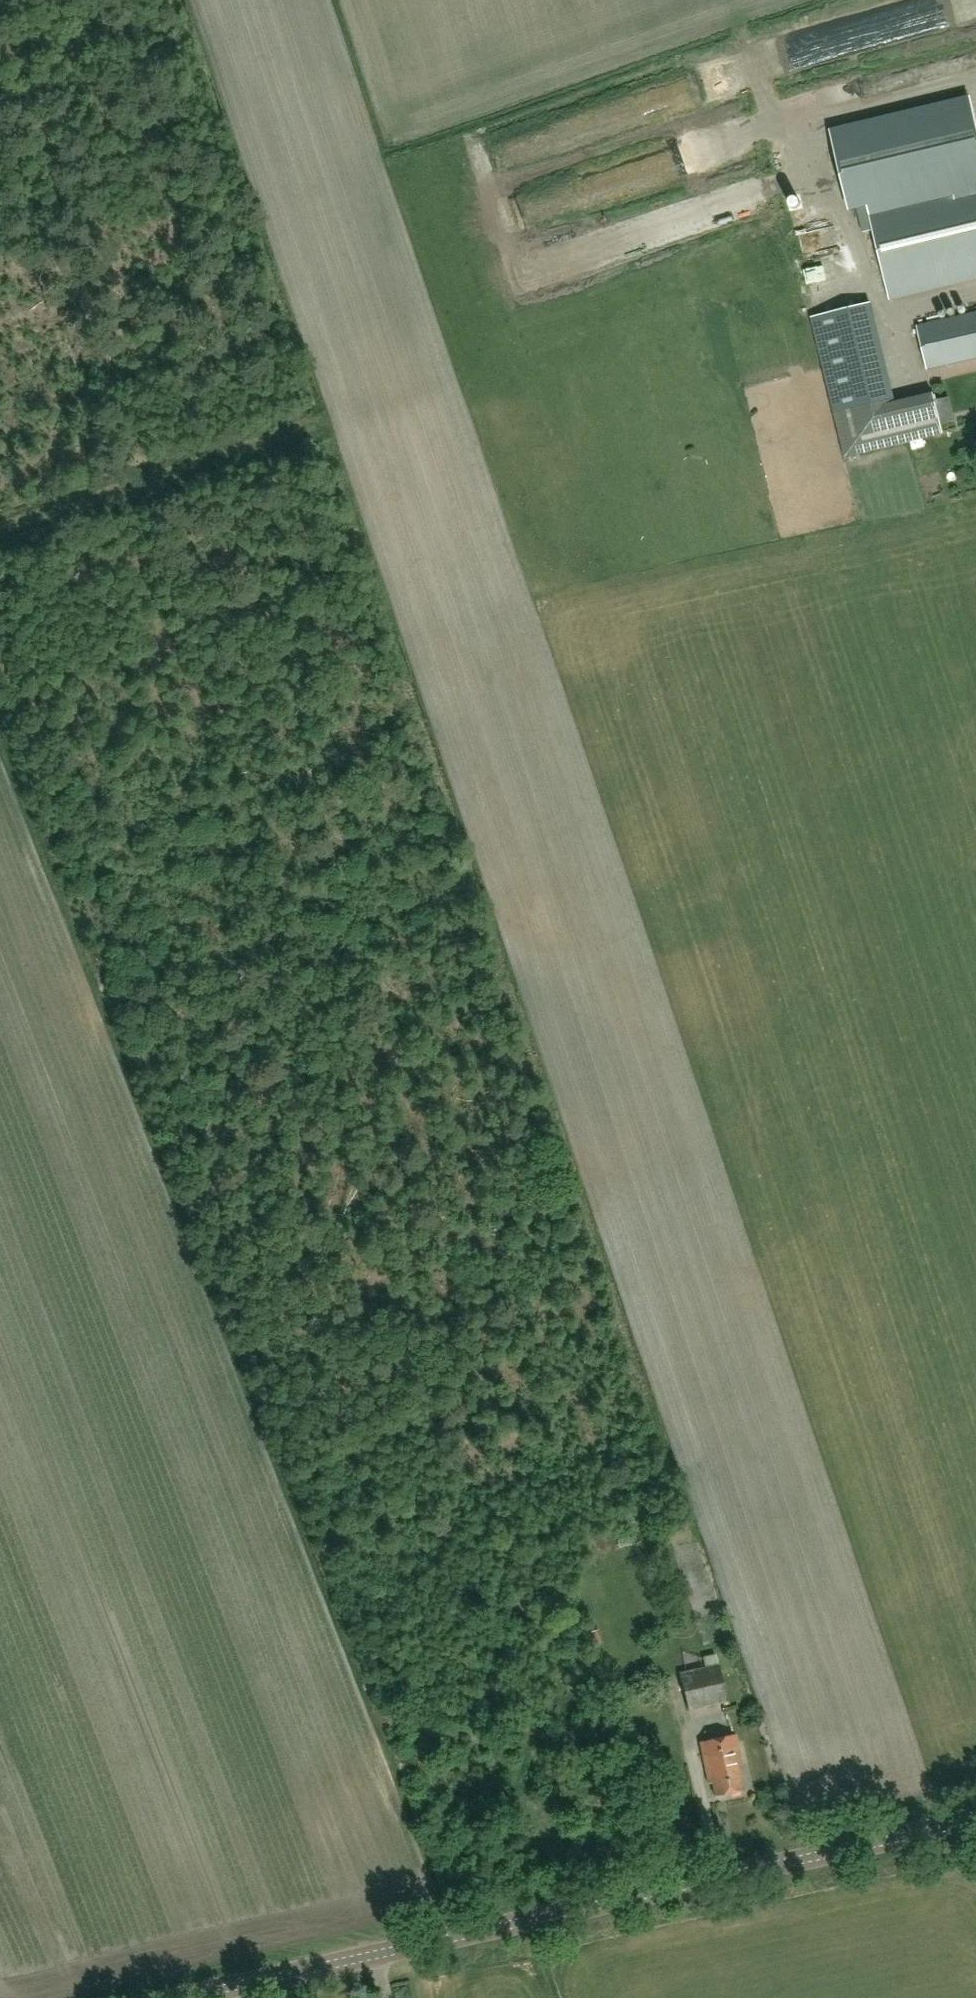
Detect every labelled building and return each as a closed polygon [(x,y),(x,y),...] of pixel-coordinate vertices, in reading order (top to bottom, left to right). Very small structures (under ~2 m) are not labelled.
[(973,101),(831,135),(849,211),(870,207),(892,298),(975,278),(975,116),(973,101)] [(770,145),(770,156),(787,155),(787,144),(770,145)] [(934,395),(896,404),(871,304),(811,317),(845,458),(943,434),(934,395)] [(917,327),(927,369),(975,358),(975,313),(917,327)] [(720,1664),(717,1664),(715,1654),(702,1657),(705,1667),(679,1673),(688,1710),(728,1702),(720,1664)] [(713,1797),(742,1791),(737,1766),(740,1766),(734,1735),(698,1743),(707,1784),(710,1784),(713,1797)]
